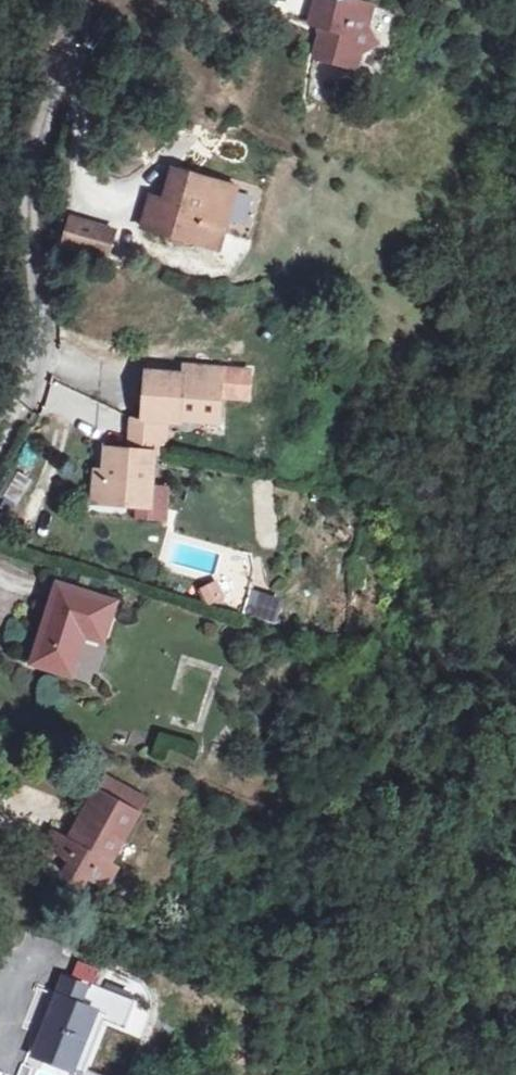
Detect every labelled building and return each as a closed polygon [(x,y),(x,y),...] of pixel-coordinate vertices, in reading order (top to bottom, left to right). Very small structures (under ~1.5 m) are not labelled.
[(333,16),(304,7),(297,31),(309,36),(301,66),(344,78),(349,64),(367,54),(356,37),(361,17),(335,9),(333,16)] [(18,97),(22,98),(25,86),(14,82),(10,95),(18,97)] [(134,225),(186,242),(191,227),(212,234),(227,186),(166,166),(157,194),(145,190),(134,225)] [(230,220),(243,223),(250,194),(237,191),(230,220)] [(100,255),(109,227),(64,211),(55,239),(100,255)] [(191,227),(186,242),(207,249),(212,234),(191,227)] [(253,369),(140,364),(138,417),(126,417),(125,444),(165,446),(166,424),(222,427),(223,403),(251,404),(253,369)] [(92,516),(167,517),(168,484),(155,484),(156,446),(93,446),(92,516)] [(18,509),(32,479),(15,471),(1,501),(18,509)] [(213,581),(195,588),(202,607),(220,600),(213,581)] [(115,606),(54,589),(32,665),(73,678),(86,637),(106,642),(115,606)] [(232,596),(226,616),(257,625),(263,605),(232,596)] [(54,825),(45,844),(112,880),(124,859),(115,853),(137,810),(94,788),(79,815),(87,818),(77,836),(54,825)] [(66,1072),(89,1013),(109,1021),(118,1000),(79,984),(77,988),(50,978),(20,1055),(58,1069),(66,1072)] [(109,1021),(89,1013),(66,1072),(71,1074),(92,1020),(113,1028),(123,1002),(118,1000),(109,1021)] [(4,1074),(16,1074),(18,1068),(8,1064),(4,1074)]
